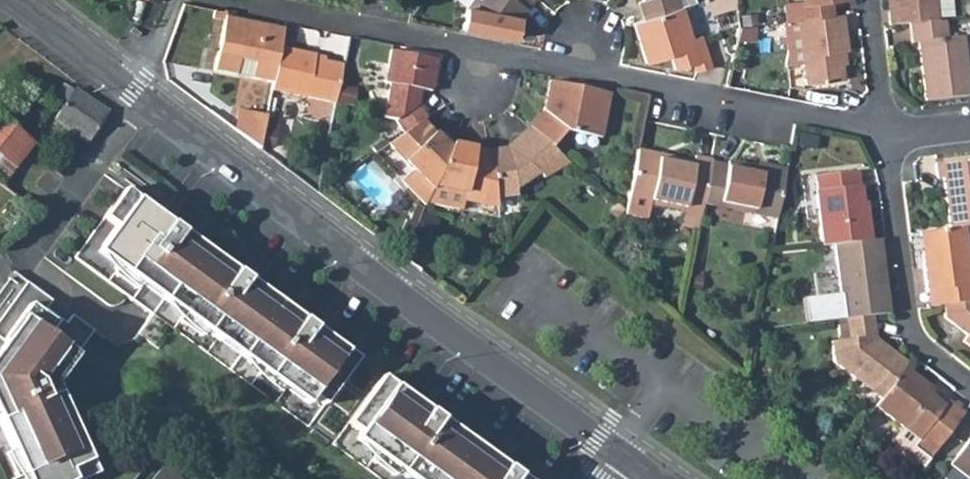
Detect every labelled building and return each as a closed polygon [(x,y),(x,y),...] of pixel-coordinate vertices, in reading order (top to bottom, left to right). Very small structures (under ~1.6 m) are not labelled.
[(461,29),(513,39),(517,18),(527,6),(523,3),(525,0),(471,0),(464,8),(461,29)] [(641,0),(637,1),(643,20),(681,8),(696,3),(695,0),(641,0)] [(715,14),(735,8),(734,0),(710,0),(715,14)] [(785,22),(795,20),(832,16),(830,2),(844,0),(803,0),(803,1),(783,4),(785,22)] [(889,26),(909,24),(937,22),(935,0),(892,0),(892,8),(887,8),(889,26)] [(643,20),(632,23),(645,64),(670,56),(674,71),(693,65),(696,73),(710,68),(700,36),(691,39),(681,8),(643,20)] [(801,64),(803,84),(842,79),(839,52),(846,51),(842,15),(832,16),(795,20),(801,64)] [(223,17),(213,71),(272,83),(278,48),(282,28),(223,17)] [(783,22),(787,64),(801,64),(795,20),(785,22),(783,22)] [(917,43),(924,102),(969,96),(962,37),(945,39),(944,22),(937,22),(909,24),(911,44),(917,43)] [(314,33),(314,51),(349,50),(349,33),(314,33)] [(272,83),(270,91),(334,103),(341,65),(313,59),(314,55),(278,48),(272,83)] [(388,83),(383,119),(394,121),(403,134),(421,122),(426,118),(417,105),(420,90),(429,92),(436,59),(390,50),(383,82),(388,83)] [(542,113),(528,128),(551,147),(565,132),(600,138),(608,93),(548,82),(542,113)] [(60,108),(54,118),(88,141),(107,113),(64,84),(52,102),(60,108)] [(239,110),(235,131),(258,149),(265,116),(239,110)] [(32,143),(0,118),(0,184),(1,184),(32,143)] [(403,134),(386,145),(412,173),(430,191),(431,187),(450,144),(440,132),(435,136),(421,122),(403,134)] [(488,156),(495,197),(516,194),(515,190),(539,173),(542,177),(568,162),(551,147),(528,128),(504,149),(506,154),(488,156)] [(450,144),(431,187),(463,194),(462,201),(497,207),(495,197),(488,156),(472,153),(473,148),(450,144)] [(636,150),(626,197),(624,210),(623,215),(645,220),(648,201),(683,208),(681,215),(699,219),(702,204),(709,164),(710,160),(693,157),(692,162),(691,166),(658,160),(658,155),(636,150)] [(658,160),(691,166),(692,162),(658,155),(658,160)] [(949,230),(963,228),(969,227),(969,161),(935,164),(937,180),(943,179),(949,230)] [(709,164),(702,204),(775,219),(784,175),(755,169),(726,163),(725,167),(709,164)] [(755,169),(784,175),(784,171),(756,165),(755,169)] [(814,192),(821,247),(833,245),(869,241),(866,210),(862,210),(859,186),(858,187),(856,172),(814,177),(816,192),(814,192)] [(401,183),(423,206),(425,203),(430,191),(412,173),(401,183)] [(425,203),(461,212),(462,201),(463,194),(431,187),(430,191),(425,203)] [(115,226),(101,245),(121,261),(116,267),(139,284),(142,286),(147,279),(187,308),(182,315),(204,331),(219,342),(224,335),(264,365),(259,372),(282,388),(284,390),(289,383),(310,398),(311,397),(323,405),(357,359),(322,333),(319,336),(157,218),(160,215),(124,189),(103,217),(115,226)] [(926,293),(941,291),(943,306),(969,303),(969,283),(963,228),(949,230),(919,233),(926,293)] [(833,245),(841,319),(845,319),(871,316),(888,314),(881,253),(877,253),(876,240),(869,241),(833,245)] [(96,252),(116,267),(121,261),(101,245),(96,252)] [(112,274),(134,290),(139,284),(116,267),(112,274)] [(142,286),(182,315),(187,308),(147,279),(142,286)] [(926,293),(928,308),(943,306),(941,291),(926,293)] [(943,306),(944,319),(967,336),(962,342),(969,348),(969,303),(943,306)] [(97,473),(78,432),(74,434),(51,388),(48,380),(68,353),(46,336),(55,325),(29,305),(2,341),(5,343),(0,350),(0,426),(11,450),(22,475),(29,472),(33,478),(84,478),(97,473)] [(153,346),(157,349),(165,338),(160,335),(168,325),(151,314),(137,334),(153,346)] [(177,321),(200,337),(204,331),(182,315),(177,321)] [(879,400),(903,369),(907,364),(874,338),(871,316),(845,319),(845,325),(836,326),(838,341),(829,342),(833,363),(879,400)] [(219,342),(259,372),(264,365),(224,335),(219,342)] [(48,380),(51,388),(75,357),(68,353),(48,380)] [(879,400),(874,407),(900,428),(917,441),(910,450),(926,462),(953,426),(937,414),(943,407),(924,393),(928,388),(903,369),(879,400)] [(255,378),(277,394),(282,388),(259,372),(255,378)] [(348,423),(360,432),(359,433),(379,448),(375,454),(397,471),(408,478),(414,478),(417,476),(421,478),(520,478),(515,476),(514,477),(416,405),(418,402),(382,376),(348,423)] [(284,390),(305,405),(310,398),(289,383),(284,390)] [(937,414),(953,426),(963,415),(947,402),(943,407),(937,414)] [(917,441),(900,428),(890,441),(891,446),(920,469),(926,462),(910,450),(917,441)] [(354,439),(375,454),(379,448),(359,433),(354,439)] [(948,466),(965,478),(969,478),(969,437),(948,466)] [(4,453),(16,478),(22,475),(11,450),(4,453)] [(370,460),(392,477),(397,471),(375,454),(370,460)] [(163,466),(155,460),(139,478),(152,478),(163,466)] [(163,466),(152,478),(178,478),(163,466)]
